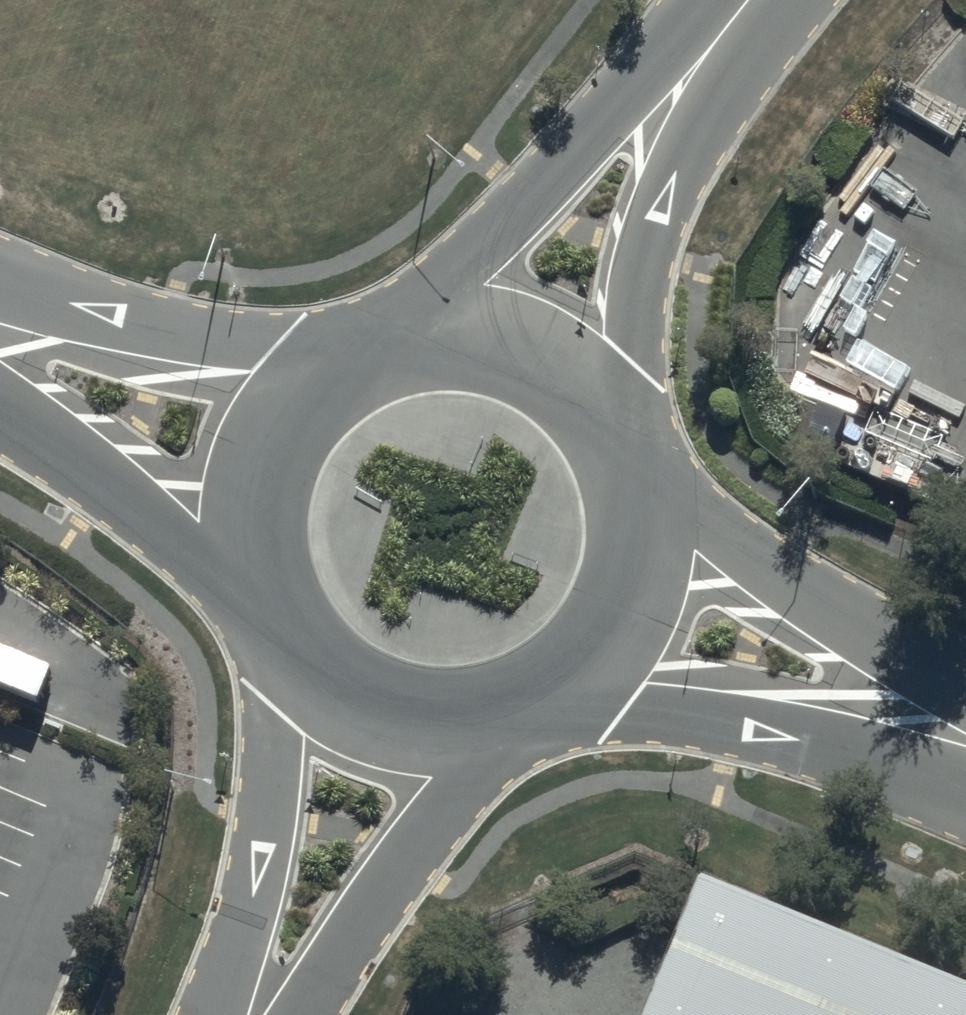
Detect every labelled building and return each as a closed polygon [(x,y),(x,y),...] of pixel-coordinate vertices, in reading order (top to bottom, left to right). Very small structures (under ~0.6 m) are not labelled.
[(702,883),(646,1014),(965,1014),(965,993),(702,883)]
